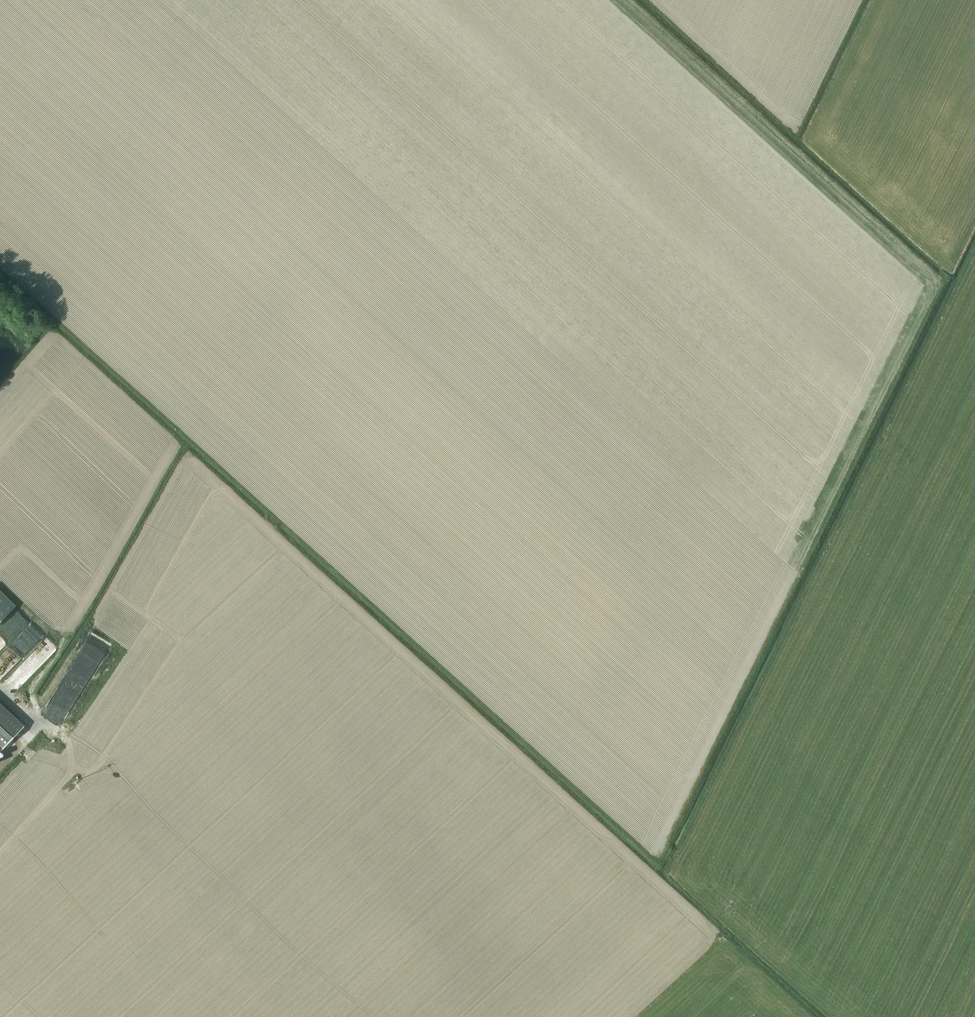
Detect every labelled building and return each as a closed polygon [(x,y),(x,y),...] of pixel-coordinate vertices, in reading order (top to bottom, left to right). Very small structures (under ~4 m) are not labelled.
[(16,606),(0,591),(0,622),(16,606)] [(0,627),(0,629),(2,631),(0,633),(0,646),(0,647),(32,619),(26,612),(23,615),(19,611),(0,627)] [(4,681),(16,692),(56,646),(44,635),(4,681)] [(7,743),(21,729),(0,709),(0,750),(7,743)]
